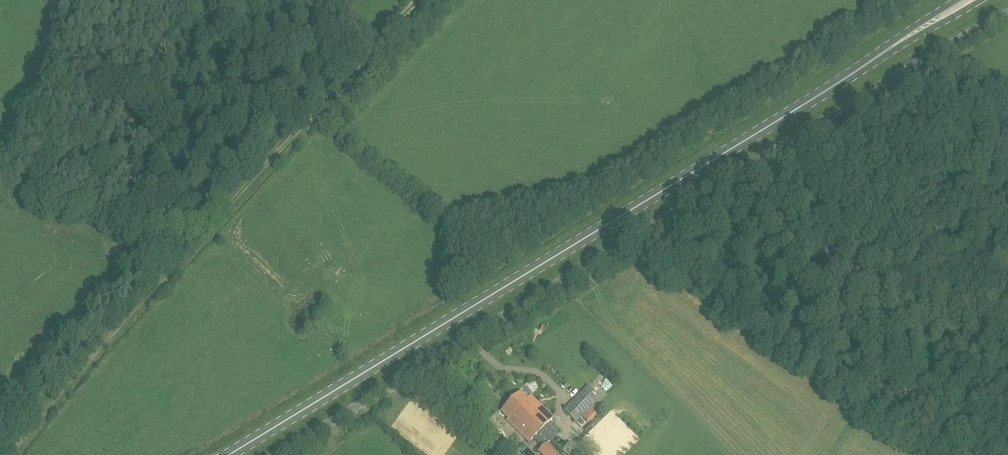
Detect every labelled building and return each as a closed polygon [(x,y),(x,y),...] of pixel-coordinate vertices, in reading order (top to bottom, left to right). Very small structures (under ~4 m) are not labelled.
[(581,392),(564,410),(576,423),(582,416),(590,408),(600,398),(588,386),(587,386),(583,390),(581,392)] [(520,392),(511,402),(550,441),(557,434),(547,424),(552,419),(530,397),(528,400),(521,393),(520,392)] [(511,402),(501,411),(509,418),(507,420),(529,442),(533,438),(536,435),(545,445),(547,443),(550,441),(511,402)] [(538,452),(541,454),(558,454),(547,443),(545,445),(543,448),(538,452)]
